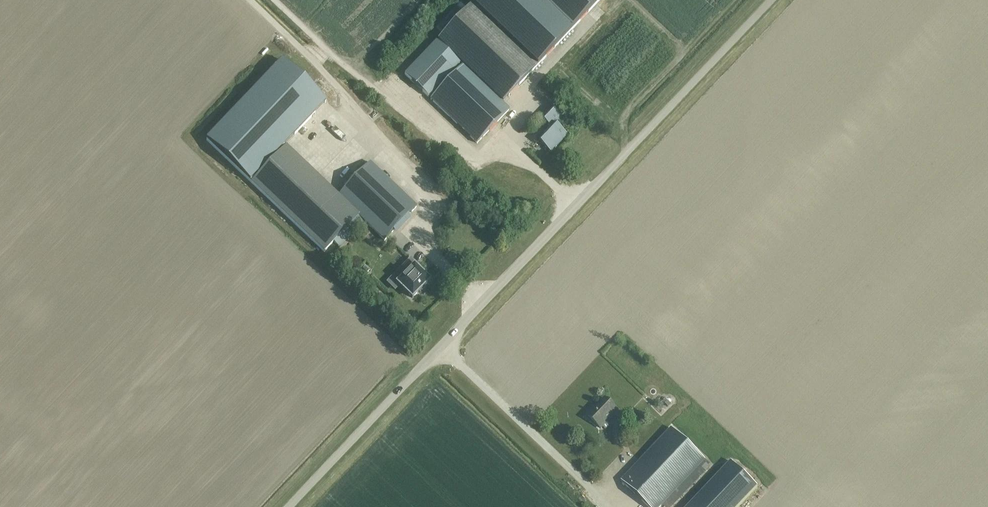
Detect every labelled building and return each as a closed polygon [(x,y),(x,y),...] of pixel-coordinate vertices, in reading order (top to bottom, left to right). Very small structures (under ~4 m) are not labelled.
[(472,5),(537,67),(572,30),(540,0),(476,0),(472,5)] [(572,30),(600,0),(540,0),(572,30)] [(472,5),(444,34),(509,96),(537,67),(472,5)] [(428,97),(460,64),(437,41),(405,75),(428,97)] [(208,141),(251,183),(327,103),(284,62),(208,141)] [(502,103),(463,66),(431,99),(477,143),(509,110),(502,103)] [(562,119),(552,110),(542,120),(551,128),(538,141),(551,153),(567,136),(557,126),(562,119)] [(286,146),(251,183),(324,252),(346,229),(350,233),(357,226),(360,230),(366,224),(358,216),(359,216),(338,196),(316,175),(286,146)] [(370,163),(338,196),(359,216),(384,240),(416,207),(370,163)] [(400,286),(412,298),(413,297),(419,292),(419,291),(419,292),(420,291),(419,291),(422,288),(423,288),(423,287),(430,280),(423,274),(421,272),(417,268),(419,267),(410,259),(409,260),(400,270),(405,275),(397,283),(399,285),(400,286)] [(605,398),(588,416),(601,428),(603,426),(606,429),(610,424),(608,422),(618,411),(605,398)] [(621,481),(648,506),(661,506),(705,460),(672,428),(621,481)] [(591,451),(583,453),(587,462),(594,460),(591,451)] [(758,487),(731,462),(688,506),(738,506),(758,487)]
